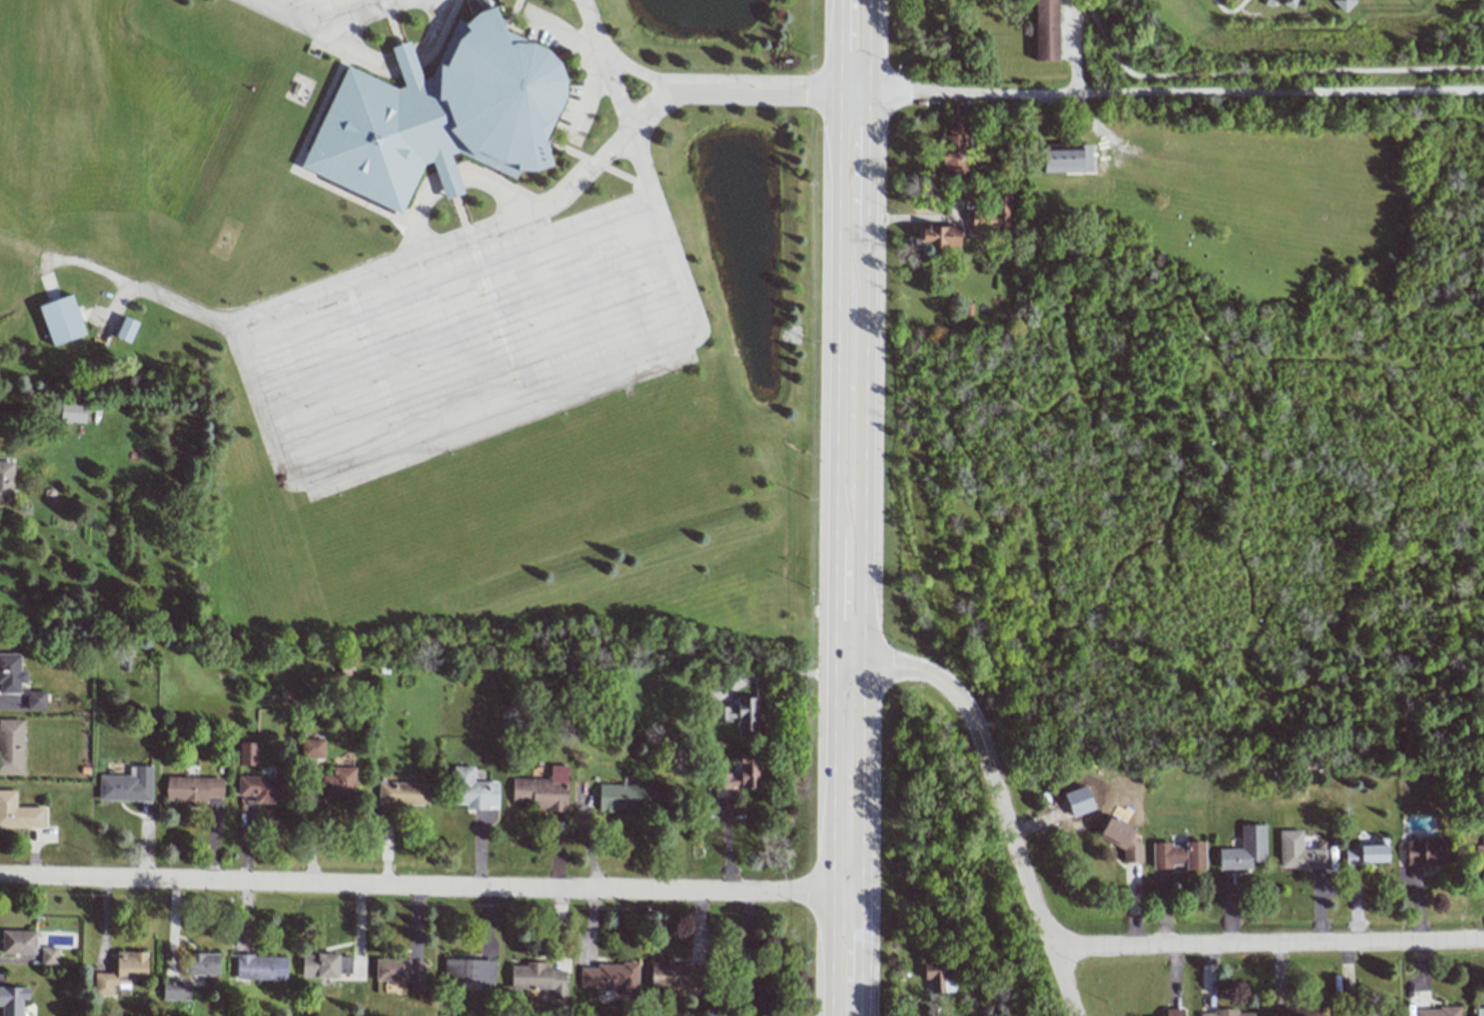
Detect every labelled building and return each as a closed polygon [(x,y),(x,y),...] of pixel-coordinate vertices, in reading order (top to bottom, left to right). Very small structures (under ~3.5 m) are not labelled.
[(1035,61),(1058,60),(1057,0),(1034,0),(1035,61)] [(1294,9),(1298,0),(1284,0),(1282,4),(1294,9)] [(1357,0),(1332,0),(1344,13),(1357,1),(1357,0)] [(399,214),(299,168),(345,69),(394,92),(402,88),(389,51),(408,43),(422,82),(429,79),(456,22),(465,28),(476,16),(494,11),(504,33),(533,48),(549,55),(566,80),(566,97),(545,141),(553,165),(533,172),(519,172),(515,180),(457,153),(450,154),(464,195),(445,201),(431,163),(424,165),(399,214)] [(943,135),(942,179),(966,180),(967,120),(948,120),(947,135),(943,135)] [(1091,144),(1042,145),(1042,173),(1091,172),(1091,144)] [(1011,231),(1011,195),(993,195),(993,214),(971,214),(971,231),(1011,231)] [(958,226),(917,227),(917,241),(930,241),(930,247),(958,246),(958,226)] [(50,346),(85,336),(73,295),(38,305),(50,346)] [(138,322),(123,316),(115,337),(129,343),(138,322)] [(86,405),(62,402),(59,420),(84,423),(86,405)] [(0,461),(0,501),(12,501),(13,461),(0,461)] [(19,683),(26,683),(27,671),(20,671),(20,654),(0,654),(0,693),(19,693),(19,683)] [(46,691),(27,691),(26,710),(45,711),(46,691)] [(715,722),(736,721),(736,731),(758,730),(757,697),(736,698),(736,707),(715,707),(715,722)] [(23,720),(0,719),(0,774),(22,775),(23,720)] [(301,758),(324,758),(325,740),(301,739),(301,758)] [(239,765),(258,765),(258,743),(239,743),(239,765)] [(760,754),(739,755),(740,775),(715,775),(716,788),(761,787),(760,754)] [(151,801),(151,766),(129,766),(129,776),(99,775),(98,801),(151,801)] [(567,810),(567,766),(550,766),(550,779),(512,778),(512,802),(531,802),(531,810),(567,810)] [(321,799),(355,799),(355,767),(333,767),(332,775),(322,775),(321,799)] [(498,782),(473,782),(473,767),(452,767),(452,805),(465,805),(465,809),(489,810),(489,806),(498,806),(498,782)] [(254,802),(289,803),(290,777),(238,776),(238,796),(254,796),(254,802)] [(223,779),(166,777),(165,801),(208,802),(208,797),(222,797),(223,779)] [(427,805),(428,783),(378,782),(378,804),(427,805)] [(658,785),(598,784),(598,810),(657,811),(658,785)] [(16,807),(16,790),(0,791),(0,828),(43,828),(43,807),(16,807)] [(1122,847),(1122,863),(1141,862),(1141,844),(1134,841),(1133,827),(1107,816),(1098,838),(1122,847)] [(1483,864),(1483,823),(1481,823),(1482,845),(1476,845),(1476,864),(1483,864)] [(1218,869),(1251,868),(1251,862),(1265,861),(1264,824),(1240,825),(1241,848),(1218,849),(1218,869)] [(1279,831),(1280,868),(1327,867),(1327,848),(1302,849),(1301,830),(1279,831)] [(1344,864),(1387,863),(1387,838),(1375,838),(1375,846),(1344,847),(1344,864)] [(1407,864),(1451,863),(1451,840),(1406,840),(1407,864)] [(1152,842),(1152,869),(1173,869),(1172,865),(1185,865),(1185,870),(1204,870),(1204,842),(1184,842),(1184,845),(1170,846),(1170,842),(1152,842)] [(35,931),(1,931),(2,954),(35,954),(35,931)] [(58,947),(41,947),(40,966),(58,966),(58,947)] [(147,952),(116,952),(116,973),(94,972),(93,995),(112,995),(113,987),(129,988),(129,977),(146,977),(147,952)] [(219,975),(219,954),(189,953),(188,974),(219,975)] [(301,977),(338,978),(338,973),(351,974),(351,955),(302,954),(301,977)] [(287,957),(236,956),(236,979),(286,980),(287,957)] [(481,989),(494,989),(495,960),(444,959),(444,981),(481,982),(481,989)] [(375,980),(411,981),(411,990),(422,991),(423,960),(375,960),(375,980)] [(950,980),(949,961),(923,962),(924,980),(931,980),(932,993),(944,992),(943,980),(950,980)] [(510,965),(510,988),(553,989),(553,999),(565,1000),(565,971),(551,970),(551,963),(525,963),(525,966),(510,965)] [(580,986),(615,987),(615,994),(637,994),(638,964),(597,963),(597,968),(580,968),(580,986)] [(650,988),(668,988),(668,993),(697,993),(697,963),(650,964),(650,988)] [(190,1000),(189,984),(182,985),(182,980),(162,980),(162,1000),(190,1000)] [(0,987),(0,1006),(2,1006),(1,1015),(21,1015),(21,999),(29,999),(29,987),(0,987)] [(1475,1015),(1483,1015),(1483,1006),(1476,1006),(1475,1015)] [(1270,1015),(1321,1015),(1321,1007),(1270,1008),(1270,1015)] [(1415,1008),(1415,1015),(1460,1015),(1460,1007),(1415,1008)]
